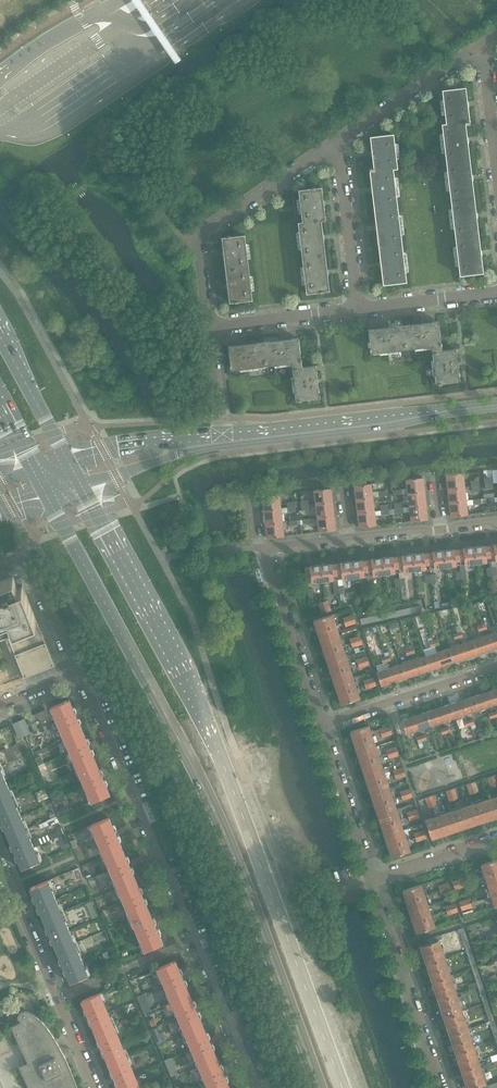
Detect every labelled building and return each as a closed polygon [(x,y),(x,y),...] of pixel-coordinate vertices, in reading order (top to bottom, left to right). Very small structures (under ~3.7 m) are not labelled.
[(465,87),(442,90),(446,124),(465,122),(465,124),(470,124),(468,108),(468,107),(466,107),(466,102),(467,102),(467,101),(465,87)] [(466,143),(466,138),(467,138),(467,137),(465,124),(465,122),(446,124),(442,124),(446,162),(470,159),(468,144),(468,143),(466,143)] [(370,137),(372,151),(373,151),(374,156),(372,156),(372,157),(373,157),(374,168),(374,171),(393,168),(393,169),(398,168),(393,134),(370,137)] [(474,197),(472,181),(471,181),(470,176),(472,175),(471,175),(470,159),(446,162),(451,200),(474,197)] [(136,162),(127,168),(133,177),(137,174),(140,172),(142,171),(138,164),(136,162)] [(370,168),(372,187),(373,187),(374,192),(372,192),(372,193),(373,193),(374,209),(398,206),(393,169),(393,168),(374,171),(374,168),(372,168),(370,169),(370,168)] [(312,188),(299,190),(302,222),(321,220),(321,221),(325,220),(324,207),(324,206),(322,206),(322,201),(323,201),(322,187),(316,188),(316,187),(312,187),(312,188)] [(475,213),(476,213),(474,197),(451,200),(455,237),(479,235),(477,219),(477,218),(475,219),(475,213)] [(378,230),(377,230),(377,231),(379,246),(402,244),(398,206),(374,209),(376,224),(376,225),(378,225),(378,230)] [(323,241),(324,241),(324,240),(322,240),(321,235),(323,235),(321,221),(321,220),(302,222),(298,222),(302,258),(325,255),(323,241)] [(222,237),(224,251),(223,251),(222,252),(222,257),(224,257),(226,270),(249,267),(245,235),(231,236),(228,236),(228,237),(222,237)] [(479,251),(481,251),(481,250),(480,250),(479,235),(455,237),(460,275),(483,273),(481,257),(481,256),(480,256),(479,251)] [(402,244),(379,246),(381,262),(380,262),(380,263),(382,262),(383,268),(381,268),(381,269),(381,268),(383,284),(406,282),(402,244)] [(329,291),(328,276),(328,275),(326,275),(326,270),(327,270),(325,255),(302,258),(307,293),(320,292),(320,293),(324,292),(324,291),(329,291)] [(239,301),(252,300),(249,267),(226,270),(227,283),(227,284),(226,284),(226,289),(228,289),(230,303),(235,302),(236,303),(239,302),(239,301)] [(404,326),(403,326),(406,349),(407,349),(415,348),(415,347),(423,346),(423,347),(424,347),(424,346),(432,345),(432,346),(432,348),(433,351),(432,351),(433,352),(442,351),(441,345),(442,345),(442,342),(441,342),(440,335),(439,324),(432,325),(432,323),(431,323),(424,324),(424,323),(423,324),(419,325),(418,324),(410,325),(409,325),(410,328),(404,328),(404,326)] [(375,329),(375,331),(369,332),(370,342),(371,347),(370,348),(370,351),(371,351),(371,352),(371,353),(372,353),(380,352),(381,352),(380,351),(388,350),(388,351),(389,351),(389,350),(397,349),(397,350),(398,350),(406,349),(403,326),(403,328),(398,329),(397,327),(389,328),(388,328),(384,329),(384,328),(383,328),(375,329)] [(283,364),(284,363),(292,362),(292,363),(293,368),(292,368),(293,368),(302,367),(301,362),(302,361),(302,358),(301,358),(299,341),(295,341),(293,341),(292,339),(291,339),(284,340),(283,340),(283,341),(279,341),(278,341),(270,342),(270,343),(270,344),(264,345),(264,342),(263,343),(266,366),(267,366),(266,365),(275,364),(275,365),(275,364),(275,363),(283,363),(283,364)] [(248,368),(249,368),(249,367),(257,366),(257,367),(258,367),(258,366),(266,365),(266,366),(263,343),(263,345),(258,346),(257,344),(258,344),(257,343),(249,344),(248,344),(248,345),(244,345),(243,345),(236,346),(235,346),(235,348),(229,349),(230,359),(231,364),(230,364),(230,368),(231,367),(231,369),(231,370),(232,370),(240,369),(241,369),(240,368),(248,367),(248,368)] [(436,374),(435,374),(435,375),(436,375),(437,383),(436,383),(436,384),(437,384),(437,383),(438,383),(439,384),(442,384),(442,383),(447,382),(457,381),(456,375),(458,375),(459,375),(459,374),(458,374),(458,368),(458,367),(457,367),(457,363),(457,362),(456,356),(456,355),(454,356),(453,349),(442,351),(433,352),(434,360),(434,361),(435,367),(434,367),(434,368),(435,368),(436,374)] [(317,379),(317,378),(316,373),(317,373),(316,372),(314,372),(314,366),(302,367),(293,368),(293,369),(294,377),(294,378),(295,384),(294,384),(294,385),(295,385),(296,391),(295,391),(295,392),(296,392),(297,400),(296,400),(297,400),(298,400),(299,401),(302,400),(302,399),(307,399),(317,398),(317,391),(319,391),(319,390),(318,390),(318,385),(318,384),(317,384),(317,379)] [(461,473),(448,475),(448,474),(446,474),(448,489),(465,487),(463,473),(461,473)] [(408,479),(406,479),(408,493),(425,491),(423,477),(421,478),(408,479)] [(354,485),(356,499),(373,497),(371,483),(369,483),(369,484),(356,485),(354,485)] [(448,489),(450,503),(466,501),(465,487),(448,489)] [(314,490),(316,504),(333,502),(331,488),(329,488),(316,490),(314,490)] [(408,493),(409,507),(426,505),(425,491),(408,493)] [(264,496),(262,496),(264,510),(281,508),(279,494),(277,494),(264,496)] [(373,497),(356,499),(358,513),(374,511),(373,497)] [(466,501),(450,503),(451,517),(453,516),(466,515),(468,515),(466,501)] [(316,504),(317,518),(334,516),(333,502),(316,504)] [(428,519),(426,505),(409,507),(411,521),(413,521),(426,519),(426,520),(428,519)] [(264,510),(266,524),(282,522),(281,508),(264,510)] [(376,525),(374,511),(358,513),(359,527),(361,527),(374,525),(374,526),(376,525)] [(321,532),(321,531),(334,530),(336,530),(334,516),(317,518),(319,532),(321,532)] [(282,536),(284,536),(282,522),(266,524),(267,538),(269,538),(282,536)] [(479,546),(474,547),(476,563),(491,561),(489,546),(485,546),(483,546),(482,546),(480,546),(479,546)] [(463,549),(459,549),(460,565),(476,563),(474,547),(469,548),(469,547),(468,547),(468,548),(466,548),(465,548),(463,548),(463,549)] [(452,549),(452,550),(449,550),(443,550),(445,566),(460,565),(459,549),(454,550),(454,549),(452,549)] [(434,552),(432,552),(432,553),(428,553),(430,568),(445,566),(443,550),(438,551),(437,551),(435,552),(435,551),(434,551),(434,552)] [(421,553),(419,553),(418,553),(413,554),(414,570),(430,568),(428,553),(424,554),(424,553),(422,553),(421,553)] [(404,555),(402,555),(402,556),(397,557),(399,572),(414,570),(413,554),(407,555),(407,554),(407,555),(404,555)] [(388,557),(387,557),(382,558),(383,563),(384,574),(399,572),(397,557),(393,557),(393,556),(391,557),(391,556),(390,556),(390,557),(388,557)] [(371,560),(367,560),(368,575),(384,574),(383,563),(382,558),(377,558),(376,558),(374,559),(374,558),(373,558),(373,559),(371,559),(371,560)] [(357,560),(357,561),(351,561),(353,577),(368,575),(367,560),(362,561),(362,560),(360,560),(357,561),(357,560)] [(346,562),(345,562),(343,562),(342,562),(340,563),(336,564),(338,579),(353,577),(351,561),(346,562)] [(326,564),(321,565),(322,581),(338,579),(336,564),(332,564),(330,564),(329,564),(327,564),(326,564)] [(315,565),(315,566),(312,566),(310,566),(310,567),(305,567),(307,583),(322,581),(321,565),(315,565)] [(54,665),(37,621),(21,579),(18,573),(0,580),(0,635),(6,632),(24,677),(54,665)] [(328,600),(319,603),(322,613),(331,610),(328,600)] [(420,605),(360,619),(362,624),(421,611),(420,605)] [(333,614),(314,620),(321,641),(339,635),(333,614)] [(353,615),(343,618),(346,627),(356,623),(353,615)] [(356,625),(341,630),(342,634),(358,629),(356,625)] [(485,637),(490,650),(496,648),(496,633),(485,637)] [(321,641),(328,662),(346,656),(339,635),(321,641)] [(360,636),(350,639),(353,647),(363,644),(360,636)] [(485,637),(473,640),(478,654),(490,650),(485,637)] [(473,640),(461,644),(466,658),(478,654),(473,640)] [(461,644),(449,648),(453,662),(466,658),(461,644)] [(449,648),(437,652),(441,666),(453,662),(449,648)] [(437,652),(425,656),(429,670),(441,666),(437,652)] [(328,662),(335,683),(353,677),(346,656),(328,662)] [(367,656),(357,660),(359,668),(370,665),(367,656)] [(425,656),(413,660),(417,674),(429,670),(425,656)] [(413,660),(401,664),(405,678),(417,674),(413,660)] [(401,664),(389,668),(393,682),(405,678),(401,664)] [(389,668),(377,672),(381,686),(393,682),(389,668)] [(353,677),(335,683),(342,704),(360,698),(353,677)] [(374,677),(363,681),(366,689),(377,686),(374,677)] [(486,692),(491,706),(496,704),(496,689),(486,692)] [(486,692),(474,696),(479,710),(491,706),(486,692)] [(474,696),(462,700),(467,714),(479,710),(474,696)] [(73,708),(73,707),(73,708),(69,700),(51,707),(65,739),(83,731),(80,724),(80,723),(79,723),(77,719),(78,718),(79,717),(80,717),(78,712),(77,712),(77,713),(76,713),(75,713),(73,708)] [(462,700),(450,704),(455,718),(467,714),(462,700)] [(450,704),(438,708),(442,722),(455,718),(450,704)] [(438,708),(426,712),(430,726),(442,722),(438,708)] [(426,712),(414,716),(418,730),(430,726),(426,712)] [(414,716),(402,720),(406,734),(418,730),(414,716)] [(24,719),(14,724),(20,737),(30,733),(24,719)] [(350,732),(357,753),(376,746),(369,726),(350,732)] [(390,726),(379,729),(382,738),(393,734),(390,726)] [(96,762),(93,755),(93,754),(91,750),(91,749),(92,748),(93,748),(91,743),(90,743),(91,744),(89,744),(88,744),(86,739),(87,739),(86,738),(86,739),(83,731),(65,739),(78,770),(96,762)] [(357,753),(364,773),(383,767),(376,746),(357,753)] [(397,747),(386,750),(389,758),(400,755),(397,747)] [(41,756),(35,759),(38,765),(44,762),(41,756)] [(99,769),(96,762),(78,770),(92,801),(110,794),(106,786),(107,786),(106,785),(104,781),(104,780),(106,779),(104,774),(104,775),(102,775),(101,775),(99,770),(100,770),(100,769),(99,769)] [(13,798),(0,767),(0,803),(13,798)] [(383,767),(364,773),(371,794),(390,788),(383,767)] [(404,768),(393,771),(396,779),(406,776),(404,768)] [(488,777),(491,788),(496,786),(496,777),(496,775),(488,777)] [(475,782),(467,784),(470,795),(479,792),(475,782)] [(371,794),(378,815),(397,809),(390,788),(371,794)] [(454,788),(446,791),(450,801),(458,799),(454,788)] [(410,789),(400,792),(403,800),(413,797),(410,789)] [(63,791),(51,796),(54,804),(66,799),(63,791)] [(434,795),(425,798),(429,808),(437,806),(434,795)] [(488,799),(494,818),(496,817),(496,796),(488,799)] [(0,819),(0,823),(1,825),(3,824),(8,837),(26,829),(13,798),(0,803),(0,817),(1,819),(0,819)] [(488,799),(467,806),(473,825),(494,818),(488,799)] [(67,805),(57,809),(59,816),(70,811),(67,805)] [(467,806),(446,813),(452,832),(473,825),(467,806)] [(397,809),(378,815),(385,836),(403,830),(397,809)] [(417,809),(407,813),(410,821),(420,818),(417,809)] [(446,813),(425,820),(431,839),(452,832),(446,813)] [(47,821),(38,825),(41,830),(52,825),(59,822),(56,816),(47,820),(47,821)] [(117,836),(118,835),(117,831),(115,831),(113,825),(109,818),(91,825),(104,856),(123,848),(120,841),(117,836)] [(8,837),(14,850),(12,850),(14,856),(16,855),(22,868),(40,860),(26,829),(8,837)] [(410,851),(403,830),(385,836),(392,857),(410,851)] [(424,830),(414,833),(416,842),(427,838),(424,830)] [(62,835),(58,837),(63,849),(68,847),(62,835)] [(131,867),(132,866),(130,862),(129,862),(128,862),(126,857),(123,848),(104,856),(118,887),(136,879),(133,872),(131,867)] [(488,886),(496,883),(496,860),(481,865),(488,886)] [(144,898),(145,897),(143,893),(142,893),(140,888),(136,879),(118,887),(131,919),(150,911),(146,903),(144,898)] [(30,888),(36,902),(34,903),(36,908),(38,907),(44,920),(62,912),(48,881),(30,888)] [(488,886),(495,907),(496,906),(496,883),(488,886)] [(403,891),(410,912),(428,906),(421,885),(403,891)] [(428,906),(410,912),(417,933),(435,927),(428,906)] [(150,911),(131,919),(145,950),(163,943),(160,935),(157,929),(158,928),(156,924),(155,924),(153,919),(150,911)] [(49,933),(47,934),(49,939),(51,938),(57,951),(75,943),(62,912),(44,920),(49,933)] [(460,932),(466,950),(471,949),(465,931),(460,932)] [(421,946),(427,963),(445,958),(439,940),(421,946)] [(62,964),(60,965),(63,970),(65,969),(70,982),(88,975),(75,943),(57,951),(62,964)] [(466,950),(472,968),(476,967),(471,949),(466,950)] [(445,958),(427,963),(433,981),(450,975),(445,958)] [(186,986),(184,980),(185,979),(183,975),(182,975),(182,974),(181,975),(179,969),(179,968),(179,969),(175,961),(157,969),(171,1001),(189,993),(186,986),(187,986),(186,985),(186,986)] [(476,967),(472,968),(478,986),(482,985),(476,967)] [(450,975),(433,981),(438,999),(456,993),(450,975)] [(155,979),(150,982),(152,987),(158,984),(155,979)] [(478,986),(484,1004),(488,1003),(482,985),(478,986)] [(92,1025),(91,1025),(92,1026),(95,1032),(113,1024),(100,993),(82,1001),(85,1009),(85,1010),(87,1014),(87,1015),(86,1016),(88,1020),(89,1020),(90,1020),(92,1025)] [(193,1001),(193,1000),(192,1001),(189,993),(171,1001),(185,1033),(203,1025),(200,1018),(200,1017),(200,1018),(197,1012),(198,1012),(199,1011),(197,1007),(196,1007),(195,1006),(195,1007),(193,1001)] [(456,993),(438,999),(444,1017),(462,1011),(456,993)] [(144,994),(137,997),(140,1005),(147,1002),(144,994)] [(484,1004),(490,1022),(494,1020),(488,1003),(484,1004)] [(77,1085),(76,1082),(73,1074),(69,1066),(68,1062),(66,1060),(65,1056),(63,1053),(60,1047),(55,1039),(53,1035),(50,1030),(47,1028),(46,1025),(44,1024),(43,1022),(40,1019),(39,1018),(37,1016),(35,1015),(34,1014),(32,1013),(31,1012),(29,1012),(27,1011),(26,1011),(25,1011),(23,1011),(22,1012),(21,1012),(20,1013),(19,1013),(19,1015),(18,1016),(18,1017),(18,1019),(18,1018),(19,1018),(20,1021),(10,1026),(28,1063),(20,1067),(29,1087),(78,1087),(77,1085)] [(462,1011),(444,1017),(450,1035),(468,1029),(462,1011)] [(100,1046),(99,1047),(101,1051),(102,1051),(103,1051),(105,1056),(105,1057),(108,1063),(127,1056),(113,1024),(95,1032),(98,1040),(98,1041),(99,1041),(101,1045),(100,1046)] [(211,1044),(212,1044),(211,1044),(212,1043),(210,1039),(209,1039),(209,1038),(209,1039),(206,1033),(207,1033),(207,1032),(206,1033),(203,1025),(185,1033),(199,1065),(217,1058),(214,1050),(214,1049),(213,1050),(211,1044)] [(157,1028),(151,1031),(156,1043),(162,1040),(157,1028)] [(468,1029),(450,1035),(456,1053),(474,1047),(468,1029)] [(480,1065),(474,1047),(456,1053),(462,1071),(480,1065)] [(118,1087),(119,1087),(138,1087),(140,1087),(127,1056),(108,1063),(112,1071),(111,1071),(111,1072),(112,1072),(114,1076),(113,1077),(114,1077),(113,1078),(115,1082),(116,1082),(118,1087)] [(171,1057),(165,1060),(167,1067),(174,1064),(171,1057)] [(228,1082),(228,1081),(227,1082),(225,1076),(226,1075),(224,1071),(223,1071),(223,1070),(222,1071),(220,1065),(221,1065),(220,1064),(220,1065),(217,1058),(199,1065),(209,1087),(230,1087),(227,1082),(228,1082)] [(480,1065),(462,1071),(468,1087),(471,1087),(486,1083),(480,1065)]
